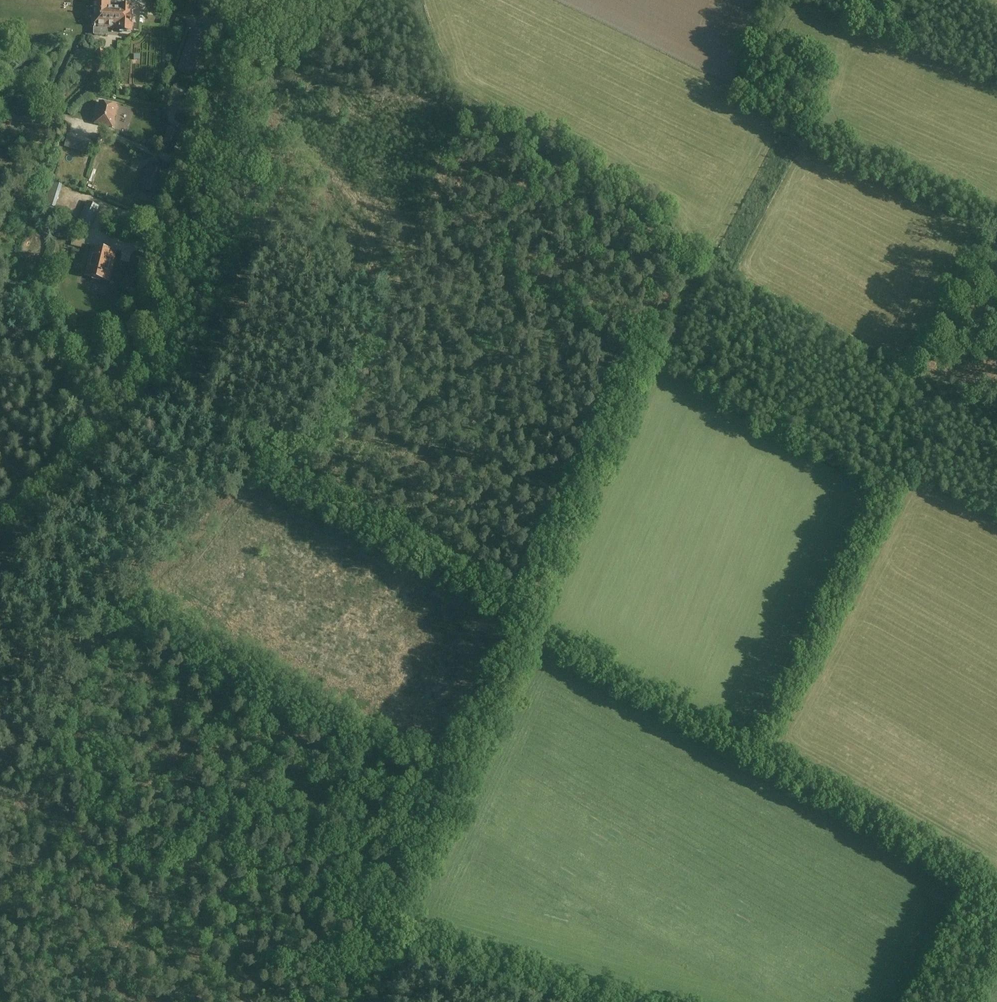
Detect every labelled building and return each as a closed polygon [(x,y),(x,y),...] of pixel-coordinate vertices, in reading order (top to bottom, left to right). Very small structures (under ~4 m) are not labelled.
[(93,26),(93,35),(100,35),(107,35),(108,28),(119,28),(119,32),(130,32),(132,7),(120,6),(120,9),(108,8),(108,3),(95,3),(94,26),(93,26)] [(185,52),(179,70),(193,75),(200,57),(208,36),(192,31),(185,52)] [(100,48),(96,53),(101,58),(105,54),(100,48)] [(175,86),(173,94),(183,97),(186,88),(175,86)] [(99,102),(94,124),(113,129),(118,106),(99,102)] [(168,127),(164,143),(175,146),(180,131),(168,127)] [(68,135),(65,147),(86,153),(89,142),(68,135)] [(88,202),(78,225),(88,230),(98,207),(88,202)] [(93,247),(86,276),(108,281),(115,252),(93,247)]
